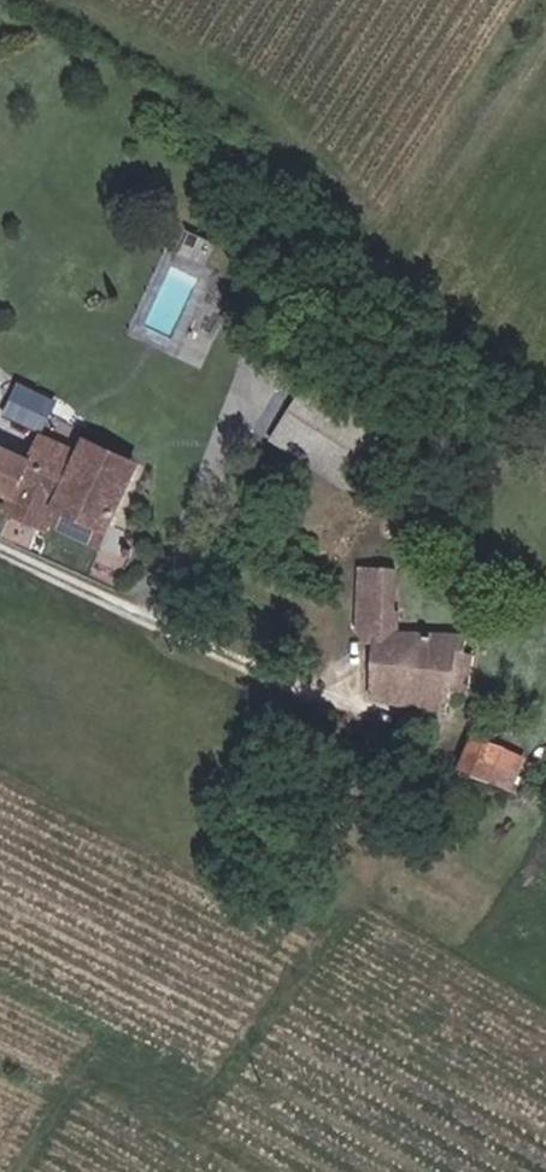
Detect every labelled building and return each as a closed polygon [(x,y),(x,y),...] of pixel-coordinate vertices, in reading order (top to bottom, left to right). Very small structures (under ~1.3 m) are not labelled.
[(355,454),(375,413),(305,373),(281,415),(352,453),(355,454)] [(22,382),(9,415),(48,430),(60,397),(22,382)] [(263,447),(335,484),(352,453),(281,415),(263,447)] [(8,493),(2,507),(42,524),(44,520),(51,503),(101,524),(126,468),(77,448),(41,433),(32,454),(0,440),(0,490),(8,493)] [(84,433),(77,448),(126,468),(132,453),(84,433)] [(51,503),(44,520),(94,541),(101,524),(51,503)] [(382,666),(383,597),(357,596),(356,666),(382,666)] [(460,728),(460,703),(460,675),(483,676),(483,654),(422,654),(422,629),(408,629),(408,597),(383,597),(382,666),(381,727),(460,728)] [(460,703),(483,703),(483,676),(460,675),(460,703)] [(475,792),(502,803),(516,769),(489,760),(475,792)] [(502,803),(510,806),(525,772),(516,769),(502,803)]
